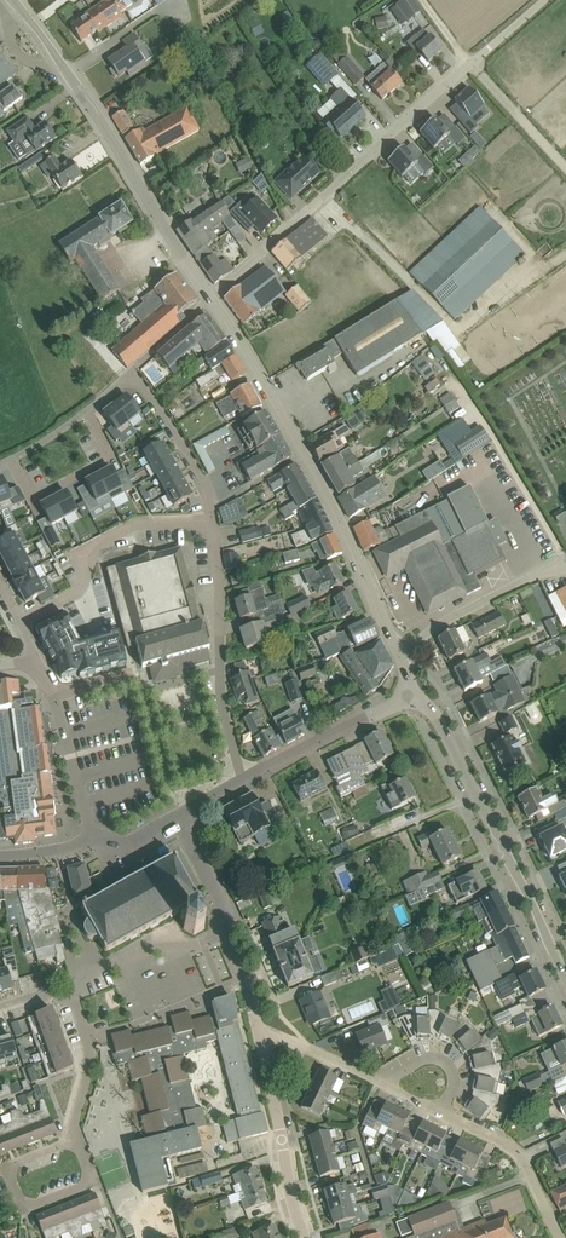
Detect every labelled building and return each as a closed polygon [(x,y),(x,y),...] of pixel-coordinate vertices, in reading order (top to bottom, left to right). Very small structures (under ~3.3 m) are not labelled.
[(92,10),(104,29),(122,16),(119,13),(126,9),(120,0),(101,0),(103,3),(92,10)] [(414,0),(403,0),(396,5),(407,21),(422,11),(414,0)] [(104,29),(92,10),(83,16),(84,18),(71,27),(81,42),(96,31),(98,33),(104,29)] [(375,18),(377,30),(388,28),(386,16),(375,18)] [(255,36),(264,32),(258,18),(249,22),(255,36)] [(416,48),(428,61),(441,50),(433,41),(429,37),(423,30),(416,36),(416,35),(407,43),(413,51),(416,48)] [(118,75),(119,76),(131,68),(134,72),(146,64),(137,52),(143,47),(134,34),(123,41),(127,48),(108,61),(113,68),(110,70),(115,77),(118,75)] [(180,56),(184,62),(191,56),(187,51),(180,56)] [(339,75),(320,54),(308,64),(327,85),(339,75)] [(15,75),(0,55),(0,85),(15,75)] [(340,64),(338,65),(356,85),(364,78),(347,58),(346,58),(343,55),(337,60),(340,64)] [(388,95),(401,84),(390,71),(383,64),(376,70),(377,70),(366,80),(372,87),(371,88),(382,100),(388,95)] [(193,82),(193,93),(207,93),(206,81),(193,82)] [(5,114),(4,113),(22,99),(12,85),(0,94),(0,118),(5,114)] [(459,94),(461,96),(454,101),(463,111),(456,117),(471,134),(478,128),(470,118),(484,105),(469,88),(468,90),(466,88),(459,94)] [(365,116),(341,90),(331,99),(339,108),(322,123),(330,132),(334,129),(341,137),(365,116)] [(136,133),(126,140),(141,165),(154,158),(152,154),(198,129),(186,108),(143,132),(142,129),(136,133)] [(123,111),(112,117),(126,140),(136,133),(134,129),(123,111)] [(56,138),(45,123),(35,130),(27,118),(7,132),(15,145),(18,143),(26,156),(35,150),(36,152),(56,138)] [(420,132),(434,149),(449,136),(458,146),(465,139),(454,126),(448,131),(436,118),(431,122),(429,121),(421,128),(423,129),(420,132)] [(476,132),(470,137),(478,147),(480,149),(486,144),(476,132)] [(388,161),(402,177),(417,164),(426,174),(433,168),(422,155),(416,160),(404,147),(388,161)] [(475,147),(469,152),(474,158),(480,153),(475,147)] [(22,174),(47,157),(42,150),(18,167),(22,174)] [(275,182),(291,200),(320,172),(305,156),(287,172),(287,171),(275,182)] [(50,172),(62,190),(81,176),(71,161),(61,168),(54,157),(40,166),(46,174),(50,172)] [(268,188),(262,174),(252,183),(262,194),(268,188)] [(179,177),(169,185),(175,192),(179,189),(177,187),(183,183),(179,177)] [(229,197),(224,202),(228,209),(234,203),(229,197)] [(242,201),(230,213),(248,232),(249,231),(246,228),(250,224),(251,225),(254,226),(262,234),(277,219),(257,198),(248,207),(242,201)] [(177,231),(187,246),(212,230),(222,222),(229,231),(236,227),(220,202),(193,220),(193,219),(177,231)] [(100,219),(60,245),(71,262),(76,259),(102,301),(120,290),(93,247),(99,243),(101,246),(111,240),(109,238),(118,232),(119,235),(127,230),(125,227),(132,223),(121,204),(110,210),(99,218),(100,219)] [(480,207),(410,273),(455,321),(525,256),(480,207)] [(312,218),(271,252),(286,269),(327,236),(312,218)] [(236,227),(229,231),(239,244),(245,239),(236,227)] [(193,255),(200,265),(213,255),(207,247),(218,239),(212,230),(187,246),(193,255)] [(213,255),(200,265),(214,285),(233,270),(226,259),(219,264),(213,255)] [(275,300),(284,292),(265,268),(224,298),(244,326),(261,313),(260,312),(275,300)] [(182,313),(197,302),(176,274),(166,281),(147,295),(149,298),(132,313),(142,324),(112,351),(127,368),(185,318),(182,313)] [(297,284),(285,293),(298,311),(311,301),(297,284)] [(335,339),(335,341),(356,376),(422,335),(422,334),(442,322),(413,291),(335,339)] [(188,328),(157,355),(169,369),(182,358),(199,344),(207,354),(207,355),(213,350),(226,341),(206,315),(188,328)] [(335,341),(297,364),(307,381),(327,369),(330,373),(337,369),(332,360),(343,353),(335,341)] [(207,354),(196,363),(199,368),(205,364),(203,362),(205,360),(212,370),(235,357),(227,343),(214,352),(213,350),(207,355),(207,354)] [(417,358),(412,362),(426,381),(436,374),(424,359),(421,355),(417,358)] [(212,371),(196,381),(203,393),(217,385),(213,379),(219,376),(220,377),(226,373),(232,382),(245,374),(235,357),(212,370),(212,371)] [(429,391),(440,384),(437,379),(426,385),(429,391)] [(230,394),(231,396),(216,404),(224,418),(239,410),(243,417),(262,406),(250,384),(230,394)] [(440,400),(445,407),(455,401),(450,393),(440,400)] [(126,396),(115,404),(129,422),(140,414),(126,396)] [(178,407),(174,401),(168,405),(172,412),(178,407)] [(455,401),(445,407),(450,415),(461,409),(455,401)] [(115,404),(103,413),(113,426),(107,430),(116,442),(122,437),(121,436),(133,427),(129,422),(115,404)] [(145,416),(151,412),(148,408),(142,412),(145,416)] [(266,412),(243,426),(245,430),(242,432),(250,447),(254,445),(257,450),(259,449),(260,450),(281,438),(266,412)] [(355,415),(346,420),(351,429),(360,424),(359,423),(355,415)] [(310,446),(320,463),(330,457),(337,453),(336,453),(343,448),(338,439),(349,433),(345,426),(310,446)] [(226,427),(193,445),(208,474),(215,470),(204,448),(230,434),(226,427)] [(480,428),(454,445),(464,460),(490,442),(480,428)] [(149,449),(159,444),(155,438),(140,446),(143,451),(148,448),(149,449)] [(281,438),(240,462),(251,481),(292,458),(281,438)] [(149,449),(144,452),(150,463),(169,453),(163,443),(159,445),(159,444),(149,449)] [(377,452),(365,459),(370,467),(382,460),(377,452)] [(169,453),(150,463),(156,474),(175,464),(169,453)] [(322,466),(330,481),(358,464),(353,456),(342,463),(338,456),(322,466)] [(422,471),(429,481),(447,469),(441,460),(422,471)] [(175,464),(156,474),(162,485),(181,474),(175,464)] [(358,464),(330,481),(338,495),(355,486),(351,479),(363,472),(358,464)] [(268,481),(274,491),(285,485),(287,488),(304,479),(296,465),(268,481)] [(111,468),(98,475),(112,500),(125,493),(132,490),(126,478),(118,481),(115,475),(111,468)] [(93,495),(83,500),(84,502),(89,512),(112,500),(98,475),(97,475),(96,474),(88,479),(88,480),(86,481),(93,495)] [(181,474),(162,485),(168,495),(187,485),(181,474)] [(0,479),(0,511),(1,515),(7,529),(16,525),(8,508),(26,501),(19,488),(8,492),(3,478),(0,479)] [(374,478),(339,498),(350,518),(372,505),(369,501),(383,492),(374,478)] [(295,502),(280,511),(286,521),(294,516),(293,513),(298,510),(317,499),(304,479),(287,488),(295,502)] [(187,485),(168,495),(174,506),(189,498),(188,497),(192,495),(187,485)] [(486,525),(469,487),(447,498),(448,501),(395,527),(401,538),(376,551),(387,575),(406,566),(429,611),(465,593),(467,595),(481,588),(474,574),(505,558),(498,545),(496,546),(486,525)] [(67,491),(54,498),(64,519),(77,512),(67,491)] [(54,498),(40,505),(51,526),(64,519),(54,498)] [(291,536),(296,548),(333,532),(332,532),(317,499),(298,510),(307,530),(291,536)] [(84,502),(77,506),(83,517),(90,513),(89,512),(84,502)] [(232,502),(219,510),(224,526),(233,525),(242,520),(232,502)] [(189,504),(181,508),(185,514),(192,510),(189,504)] [(553,515),(558,523),(565,518),(565,515),(563,509),(553,515)] [(354,528),(354,530),(364,551),(379,544),(380,547),(388,543),(387,540),(392,538),(388,530),(384,532),(381,527),(373,530),(369,521),(354,528)] [(0,541),(0,554),(1,556),(20,546),(14,534),(19,531),(16,525),(7,529),(3,531),(7,538),(0,541)] [(270,526),(261,529),(263,536),(272,534),(270,526)] [(255,527),(239,531),(242,542),(258,538),(255,527)] [(53,528),(42,533),(50,548),(60,543),(53,528)] [(334,535),(311,545),(315,552),(316,552),(321,561),(326,559),(327,561),(341,554),(342,554),(334,535)] [(20,546),(1,556),(8,568),(27,558),(20,546)] [(139,562),(107,570),(128,650),(137,648),(142,668),(151,665),(154,677),(156,677),(157,680),(165,678),(170,676),(166,661),(209,649),(202,624),(201,624),(194,600),(196,599),(192,584),(190,584),(184,563),(181,549),(169,552),(157,556),(156,554),(152,555),(140,559),(140,561),(139,562)] [(297,551),(284,554),(286,563),(299,560),(297,551)] [(237,552),(224,555),(227,571),(240,568),(237,552)] [(27,558),(8,568),(13,579),(33,569),(27,558)] [(59,564),(53,568),(56,574),(63,571),(59,564)] [(335,565),(309,578),(318,595),(344,583),(335,565)] [(13,579),(13,580),(19,592),(20,591),(39,581),(33,569),(13,579)] [(63,571),(56,574),(60,581),(66,577),(63,571)] [(230,577),(233,587),(247,583),(244,574),(230,577)] [(39,581),(20,591),(26,603),(38,597),(45,593),(39,581)] [(239,592),(242,600),(236,601),(241,619),(255,615),(256,619),(282,611),(280,603),(268,606),(262,588),(249,592),(248,590),(239,592)] [(556,592),(565,612),(565,588),(556,592)] [(51,589),(45,593),(38,597),(41,604),(55,596),(51,589)] [(333,609),(339,620),(357,610),(349,592),(335,599),(338,606),(333,609)] [(286,605),(291,615),(310,605),(306,596),(286,605)] [(282,611),(256,619),(258,625),(240,631),(246,649),(268,642),(268,640),(275,638),(272,630),(286,625),(282,611)] [(64,614),(63,612),(39,624),(41,627),(36,629),(44,644),(48,643),(50,648),(47,650),(54,664),(57,662),(62,679),(79,674),(80,678),(127,664),(117,630),(100,634),(100,635),(108,633),(109,637),(110,637),(111,640),(78,649),(68,629),(71,627),(72,630),(73,629),(65,614),(64,614)] [(472,625),(478,638),(505,625),(499,613),(472,625)] [(286,618),(287,625),(298,625),(297,616),(288,616),(286,618)] [(315,636),(327,660),(338,655),(355,647),(356,649),(378,638),(370,620),(336,636),(332,628),(315,636)] [(438,639),(449,660),(465,652),(461,644),(470,640),(463,627),(454,631),(438,639)] [(552,638),(559,635),(555,628),(548,631),(552,638)] [(351,651),(340,658),(346,666),(366,697),(380,687),(391,671),(392,664),(380,641),(367,650),(360,654),(355,657),(351,651)] [(493,682),(510,673),(504,661),(502,658),(491,663),(486,654),(454,670),(465,692),(476,686),(482,683),(480,679),(490,674),(493,682)] [(316,673),(324,672),(323,661),(315,662),(316,673)] [(245,662),(235,664),(234,676),(239,674),(240,677),(231,680),(238,701),(242,700),(244,701),(245,705),(258,701),(251,679),(255,677),(253,670),(248,671),(247,672),(245,662)] [(298,672),(301,680),(316,675),(313,666),(298,672)] [(291,680),(297,678),(295,672),(289,674),(291,680)] [(280,683),(278,675),(266,677),(268,685),(280,683)] [(498,694),(492,697),(491,695),(471,705),(480,722),(499,712),(506,709),(507,711),(526,702),(514,678),(495,687),(498,694)] [(0,819),(0,840),(7,839),(7,840),(14,839),(15,845),(36,842),(35,838),(57,835),(50,786),(53,785),(48,747),(45,748),(44,736),(45,735),(47,731),(46,718),(44,717),(42,717),(39,704),(33,705),(31,692),(20,694),(19,681),(0,683),(0,801),(3,803),(5,819),(0,819)] [(298,681),(286,684),(291,703),(304,699),(298,681)] [(336,715),(359,702),(356,697),(349,699),(343,698),(339,703),(332,707),(336,715)] [(534,703),(525,707),(531,719),(534,720),(538,718),(539,715),(534,703)] [(255,739),(254,739),(264,757),(280,748),(270,730),(265,733),(259,721),(264,719),(260,711),(255,714),(255,713),(244,719),(255,739)] [(286,712),(273,719),(286,745),(307,734),(298,717),(291,721),(286,712)] [(512,717),(499,723),(505,734),(518,728),(512,717)] [(367,747),(358,752),(364,766),(374,761),(376,765),(393,756),(381,732),(364,741),(367,747)] [(526,763),(512,736),(492,746),(506,774),(526,763)] [(364,766),(358,752),(353,755),(351,750),(326,762),(334,777),(333,778),(334,780),(335,780),(339,787),(336,788),(341,797),(365,786),(361,777),(368,773),(364,766)] [(293,785),(301,802),(326,790),(317,771),(301,778),(302,780),(293,785)] [(388,783),(381,787),(392,809),(414,798),(405,780),(390,787),(388,783)] [(528,819),(536,815),(539,822),(565,808),(565,799),(564,796),(555,800),(553,795),(542,800),(537,788),(518,798),(528,819)] [(223,810),(241,842),(268,828),(271,833),(278,829),(276,823),(278,822),(267,801),(259,806),(252,794),(223,810)] [(320,814),(326,828),(340,822),(334,809),(320,814)] [(540,837),(550,858),(565,850),(565,836),(562,827),(558,829),(555,823),(542,829),(544,835),(540,837)] [(342,829),(344,838),(360,835),(358,826),(342,829)] [(418,839),(422,849),(432,844),(443,866),(461,857),(448,830),(433,837),(430,833),(418,839)] [(349,855),(330,863),(333,870),(352,862),(349,855)] [(91,892),(80,894),(85,904),(83,905),(84,906),(81,908),(89,921),(87,922),(87,923),(86,923),(85,924),(85,925),(84,927),(84,928),(84,930),(84,932),(84,933),(85,934),(86,935),(86,936),(87,937),(88,937),(89,938),(89,939),(90,939),(91,939),(92,939),(94,939),(96,939),(98,938),(106,952),(182,910),(184,914),(183,914),(182,914),(181,915),(181,916),(181,917),(181,918),(181,919),(182,919),(183,919),(184,919),(183,929),(194,935),(205,930),(205,917),(194,911),(193,912),(189,906),(198,901),(198,900),(199,899),(175,857),(174,856),(95,900),(91,892)] [(74,896),(80,894),(91,892),(92,891),(85,864),(67,869),(74,896)] [(17,869),(18,891),(45,889),(44,868),(17,869)] [(0,890),(3,890),(5,901),(9,927),(18,924),(26,953),(35,951),(27,925),(25,918),(22,907),(18,891),(17,869),(0,869),(0,889),(0,890)] [(409,894),(410,894),(442,880),(438,870),(429,874),(427,871),(403,881),(409,894)] [(457,903),(486,889),(477,872),(464,878),(449,886),(457,903)] [(227,878),(233,887),(241,882),(236,873),(227,878)] [(442,880),(410,894),(409,894),(405,896),(410,906),(426,899),(425,897),(446,888),(442,880)] [(45,889),(18,891),(22,907),(25,918),(27,925),(35,951),(39,963),(56,958),(57,963),(66,961),(49,889),(45,889)] [(488,918),(506,909),(497,892),(471,905),(474,911),(483,906),(488,918)] [(273,906),(269,894),(260,897),(264,909),(273,906)] [(236,903),(240,911),(252,906),(248,898),(236,903)] [(411,922),(403,901),(394,905),(401,926),(411,922)] [(491,933),(497,946),(498,947),(500,946),(500,945),(519,936),(506,909),(488,918),(481,921),(487,934),(491,933)] [(457,919),(454,911),(446,915),(450,922),(457,919)] [(280,917),(263,924),(274,952),(299,942),(294,931),(290,932),(285,920),(282,921),(280,917)] [(498,947),(497,946),(466,961),(480,991),(489,986),(502,980),(494,963),(503,959),(505,961),(513,957),(516,964),(529,957),(519,936),(500,945),(500,946),(498,947)] [(299,942),(274,952),(288,987),(314,977),(313,976),(323,972),(317,955),(311,958),(308,952),(308,951),(303,953),(299,942)] [(410,943),(401,948),(405,956),(406,955),(414,951),(416,950),(411,942),(410,943)] [(367,947),(350,954),(354,963),(371,956),(367,947)] [(394,949),(370,958),(372,963),(378,968),(398,959),(394,949)] [(5,959),(15,956),(13,950),(3,953),(5,959)] [(13,988),(11,981),(19,979),(15,956),(5,959),(3,960),(6,969),(0,971),(0,992),(13,988)] [(340,970),(334,972),(338,981),(343,979),(340,970)] [(524,988),(529,997),(545,989),(540,980),(535,971),(517,980),(510,984),(513,991),(523,986),(524,988)] [(322,978),(325,986),(338,981),(334,972),(322,978)] [(510,984),(517,980),(514,974),(497,983),(498,985),(494,987),(501,1001),(515,994),(513,991),(510,984)] [(419,983),(424,991),(427,989),(428,992),(431,991),(429,988),(432,986),(428,978),(419,983)] [(384,1001),(379,1002),(382,1011),(399,1006),(394,986),(381,990),(384,1001)] [(492,992),(489,986),(480,991),(483,996),(492,992)] [(300,1001),(305,1013),(306,1012),(312,1025),(330,1018),(320,993),(300,1001)] [(477,996),(471,993),(468,999),(474,1002),(477,996)] [(436,1003),(438,1003),(438,996),(429,996),(429,1010),(436,1009),(436,1003)] [(209,1016),(192,1021),(189,1010),(188,1010),(189,1013),(172,1017),(171,1014),(170,1015),(173,1028),(168,1029),(167,1025),(166,1025),(167,1027),(132,1036),(129,1028),(128,1028),(129,1031),(112,1035),(112,1033),(111,1033),(114,1044),(117,1059),(115,1060),(117,1066),(128,1063),(132,1082),(141,1079),(150,1115),(141,1117),(147,1141),(131,1145),(143,1193),(168,1187),(176,1185),(169,1158),(202,1150),(197,1128),(204,1126),(200,1109),(193,1111),(186,1081),(189,1080),(183,1055),(207,1049),(205,1043),(218,1040),(239,1119),(233,1120),(238,1141),(269,1133),(264,1113),(261,1113),(232,998),(212,1004),(216,1021),(211,1022),(209,1014),(208,1014),(209,1016)] [(520,1005),(492,1018),(497,1027),(512,1019),(525,1013),(521,1005),(520,1005)] [(404,1006),(395,1010),(397,1015),(406,1012),(404,1006)] [(530,1019),(531,1021),(539,1037),(562,1026),(553,1008),(539,1015),(530,1019)] [(27,1018),(33,1033),(57,1024),(52,1009),(27,1018)] [(437,1038),(448,1043),(460,1016),(459,1016),(458,1020),(435,1010),(428,1011),(430,1039),(430,1037),(437,1037),(437,1038)] [(417,1040),(430,1039),(428,1011),(428,1015),(404,1016),(398,1019),(411,1044),(412,1044),(411,1042),(417,1039),(417,1040)] [(356,1035),(363,1053),(386,1044),(382,1033),(380,1027),(390,1023),(386,1013),(368,1020),(372,1029),(356,1035)] [(525,1013),(512,1019),(516,1028),(529,1022),(525,1013)] [(455,1044),(463,1054),(485,1035),(482,1038),(466,1019),(460,1016),(448,1043),(449,1041),(456,1044),(455,1044)] [(11,1024),(16,1037),(23,1035),(18,1021),(11,1024)] [(33,1033),(38,1048),(63,1039),(57,1024),(33,1033)] [(495,1029),(487,1035),(493,1042),(500,1035),(495,1029)] [(0,1039),(0,1070),(8,1067),(7,1064),(18,1060),(10,1035),(0,1039)] [(472,1071),(484,1067),(500,1064),(499,1063),(495,1064),(489,1041),(485,1035),(463,1054),(464,1054),(465,1053),(469,1058),(469,1059),(472,1071)] [(38,1048),(43,1063),(68,1054),(63,1039),(38,1048)] [(545,1064),(558,1058),(562,1067),(565,1065),(565,1042),(553,1048),(553,1049),(541,1055),(545,1064)] [(68,1054),(43,1063),(48,1077),(73,1069),(68,1054)] [(514,1071),(512,1062),(502,1064),(505,1073),(514,1071)] [(475,1077),(472,1089),(500,1095),(496,1094),(501,1070),(500,1064),(484,1067),(472,1071),(474,1071),(475,1077)] [(28,1070),(32,1083),(39,1081),(35,1068),(28,1070)] [(319,1070),(313,1082),(331,1091),(338,1078),(319,1070)] [(538,1073),(524,1079),(529,1091),(544,1085),(538,1073)] [(313,1082),(307,1095),(325,1104),(331,1091),(313,1082)] [(18,1083),(10,1086),(13,1094),(21,1091),(18,1083)] [(3,1091),(0,1092),(2,1098),(12,1094),(9,1085),(8,1084),(1,1086),(3,1091)] [(500,1095),(472,1089),(472,1090),(474,1090),(473,1097),(472,1097),(464,1107),(480,1120),(484,1121),(491,1112),(499,1102),(500,1095)] [(25,1095),(18,1098),(21,1105),(28,1102),(25,1095)] [(325,1104),(307,1095),(301,1108),(319,1116),(325,1104)] [(40,1111),(33,1114),(42,1138),(57,1133),(44,1099),(40,1101),(40,1111)] [(558,1103),(563,1115),(565,1114),(565,1099),(558,1103)] [(369,1111),(362,1125),(366,1127),(363,1134),(374,1139),(377,1132),(378,1133),(381,1127),(388,1130),(398,1110),(385,1104),(379,1116),(369,1111)] [(349,1113),(357,1116),(360,1110),(352,1106),(349,1113)] [(512,1109),(506,1107),(504,1115),(510,1117),(512,1109)] [(18,1109),(15,1111),(28,1144),(42,1138),(33,1114),(25,1117),(18,1109)] [(388,1130),(382,1143),(400,1151),(403,1145),(410,1131),(403,1128),(409,1116),(398,1110),(388,1130)] [(12,1122),(4,1125),(13,1150),(28,1144),(15,1111),(11,1112),(12,1122)] [(421,1154),(425,1147),(434,1128),(422,1122),(416,1134),(410,1131),(403,1145),(421,1154)] [(4,1125),(0,1127),(0,1155),(13,1150),(4,1125)] [(425,1147),(421,1155),(427,1158),(427,1157),(440,1163),(447,1149),(440,1146),(446,1134),(434,1128),(425,1147)] [(346,1131),(348,1140),(356,1137),(354,1129),(346,1131)] [(309,1137),(313,1150),(332,1145),(329,1131),(309,1137)] [(563,1138),(550,1144),(561,1167),(565,1165),(565,1144),(563,1138)] [(450,1171),(457,1175),(471,1146),(459,1140),(453,1152),(447,1149),(440,1163),(451,1169),(450,1171)] [(347,1145),(350,1153),(359,1151),(357,1142),(347,1145)] [(313,1150),(317,1164),(336,1158),(332,1145),(313,1150)] [(471,1146),(457,1175),(464,1178),(465,1175),(475,1180),(480,1182),(486,1168),(477,1164),(483,1152),(471,1146)] [(336,1158),(317,1164),(320,1177),(340,1172),(336,1158)] [(193,1174),(208,1170),(206,1162),(191,1166),(193,1174)] [(365,1171),(362,1163),(354,1166),(357,1174),(365,1171)] [(500,1167),(490,1170),(494,1180),(503,1176),(500,1167)] [(241,1184),(243,1191),(261,1185),(255,1168),(233,1175),(236,1185),(241,1184)] [(193,1180),(195,1189),(222,1181),(220,1172),(193,1180)] [(386,1172),(374,1176),(377,1185),(380,1184),(381,1186),(386,1184),(391,1175),(386,1172)] [(436,1175),(423,1201),(441,1194),(445,1199),(450,1190),(436,1175)] [(327,1202),(357,1193),(354,1184),(346,1186),(345,1184),(324,1191),(327,1202)] [(372,1189),(375,1200),(382,1198),(388,1196),(390,1196),(386,1184),(381,1186),(372,1189)] [(261,1185),(243,1191),(246,1199),(241,1200),(245,1210),(267,1203),(261,1185)] [(565,1186),(551,1193),(555,1201),(560,1212),(565,1209),(565,1185),(565,1186)] [(404,1191),(395,1211),(420,1202),(422,1199),(404,1191)] [(95,1194),(80,1200),(90,1224),(98,1221),(104,1229),(108,1228),(95,1194)] [(219,1199),(222,1206),(231,1204),(228,1196),(219,1199)] [(327,1202),(324,1203),(325,1208),(329,1207),(331,1214),(337,1212),(352,1207),(349,1196),(333,1200),(327,1202)] [(66,1206),(79,1237),(82,1237),(82,1227),(90,1224),(80,1200),(66,1206)] [(505,1218),(487,1225),(485,1220),(459,1230),(456,1221),(458,1221),(451,1200),(408,1216),(409,1218),(396,1223),(401,1236),(414,1232),(415,1236),(409,1237),(513,1237),(505,1218)] [(352,1207),(337,1212),(331,1214),(334,1225),(353,1219),(355,1226),(368,1220),(367,1216),(364,1217),(361,1206),(360,1204),(352,1207)] [(52,1211),(61,1235),(69,1232),(74,1237),(79,1237),(66,1206),(52,1211)] [(383,1212),(378,1213),(380,1218),(394,1213),(393,1207),(383,1210),(383,1212)] [(52,1211),(37,1217),(45,1237),(53,1237),(61,1235),(52,1211)] [(211,1237),(235,1237),(244,1235),(240,1224),(210,1234),(211,1237)] [(136,1234),(132,1225),(123,1229),(126,1237),(136,1234)] [(275,1225),(252,1233),(254,1237),(279,1237),(275,1225)]
